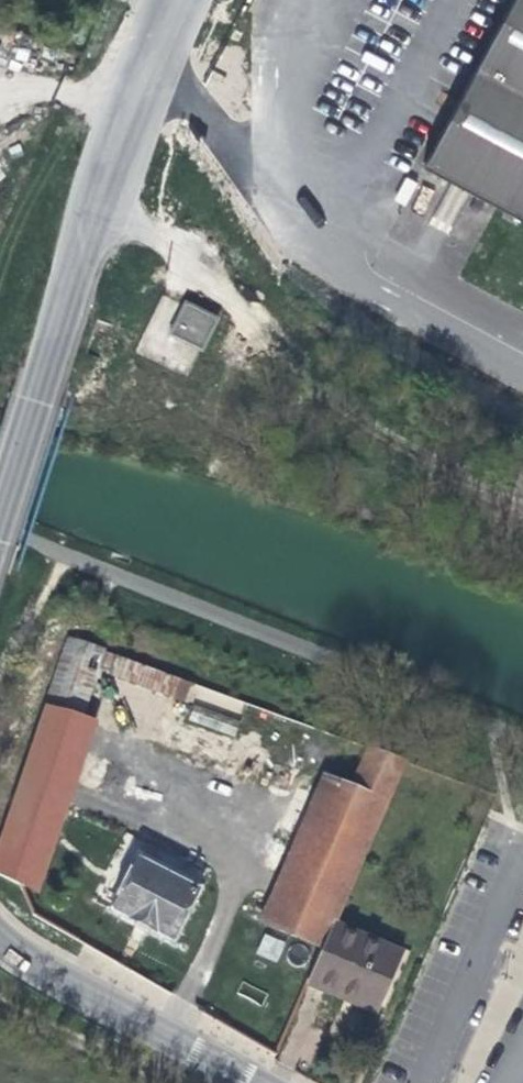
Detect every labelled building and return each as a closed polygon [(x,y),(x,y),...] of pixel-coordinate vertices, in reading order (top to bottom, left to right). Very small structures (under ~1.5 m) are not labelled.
[(522,220),(522,0),(511,0),(461,94),(422,166),(522,220)] [(184,300),(169,332),(205,348),(220,315),(184,300)] [(70,637),(46,707),(81,718),(100,660),(103,650),(104,648),(70,637)] [(190,682),(103,650),(100,660),(114,665),(111,673),(183,699),(190,682)] [(46,707),(0,841),(0,873),(26,885),(81,718),(46,707)] [(98,723),(81,718),(26,885),(41,893),(98,723)] [(369,747),(352,789),(385,803),(403,759),(369,747)] [(323,947),(385,803),(352,789),(325,778),(263,921),(323,947)] [(143,926),(171,940),(197,891),(163,873),(139,861),(113,910),(143,926)] [(340,927),(314,985),(349,1000),(378,1012),(404,954),(340,927)] [(264,933),(256,954),(278,961),(285,941),(264,933)]
